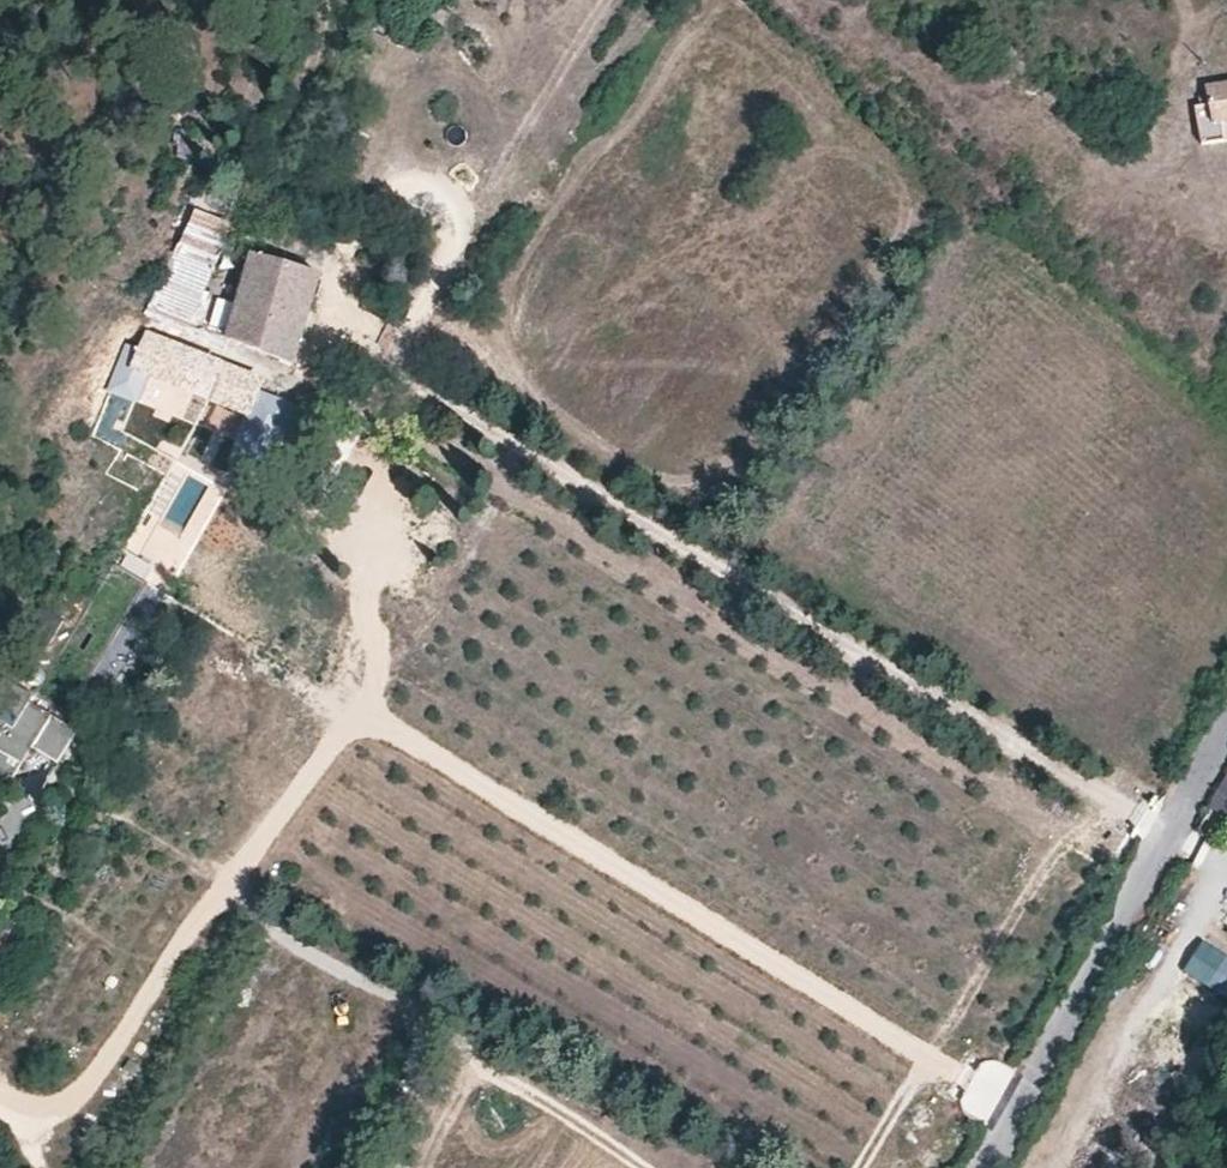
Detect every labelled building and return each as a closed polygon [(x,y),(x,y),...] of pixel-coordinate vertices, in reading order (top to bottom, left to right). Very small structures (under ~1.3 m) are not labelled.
[(1208,91),(1208,93),(1210,103),(1195,107),(1202,140),(1226,139),(1226,86),(1208,91)] [(235,232),(208,219),(130,390),(130,392),(131,392),(132,393),(154,404),(149,416),(183,432),(189,420),(200,426),(211,402),(231,411),(260,425),(277,390),(180,344),(235,232)] [(299,361),(320,281),(257,265),(236,344),(299,361)] [(55,676),(85,621),(81,619),(44,682),(49,685),(55,676)] [(14,786),(36,753),(59,768),(80,736),(33,705),(37,698),(9,680),(0,693),(0,777),(14,786)] [(1211,804),(1226,810),(1226,769),(1224,768),(1211,804)]
